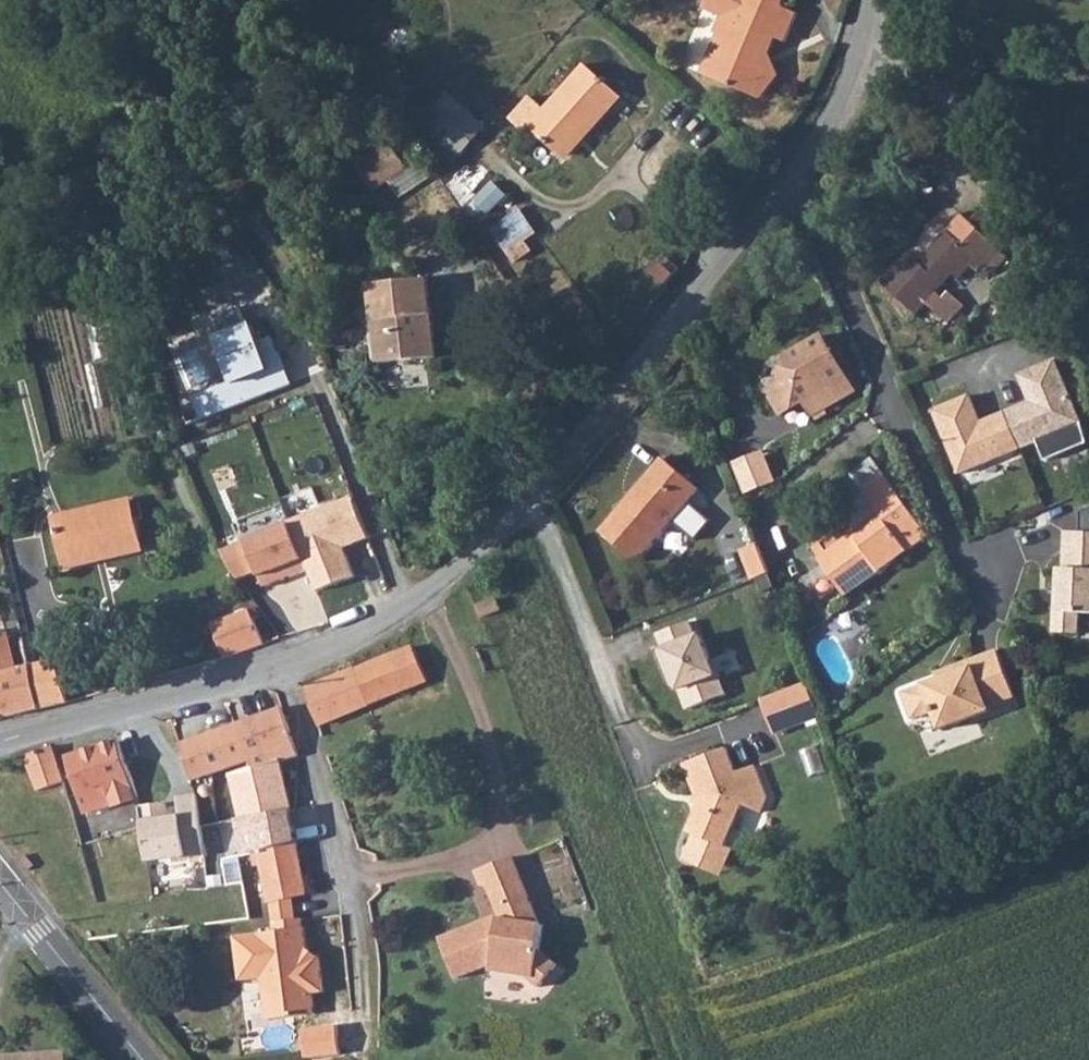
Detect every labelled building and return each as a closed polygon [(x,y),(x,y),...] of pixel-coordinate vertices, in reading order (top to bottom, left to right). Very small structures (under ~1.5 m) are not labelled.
[(777,40),(789,11),(777,7),(780,0),(699,0),(697,6),(710,12),(702,32),(708,35),(691,72),(745,95),(754,69),(746,66),(757,32),(777,40)] [(619,99),(581,67),(541,111),(525,99),(505,122),(521,134),(525,127),(560,156),(599,110),(605,115),(619,99)] [(474,130),(442,103),(423,122),(456,152),(474,130)] [(356,172),(389,152),(383,143),(350,163),(356,172)] [(401,169),(389,152),(356,172),(368,192),(401,169)] [(493,227),(517,260),(546,239),(523,206),(493,227)] [(998,223),(984,209),(972,222),(964,214),(921,261),(911,251),(882,282),(916,313),(927,302),(949,323),(965,305),(949,290),(943,295),(938,291),(973,252),(994,272),(1009,256),(986,234),(998,223)] [(431,358),(422,279),(366,285),(372,362),(431,358)] [(199,396),(206,416),(293,382),(276,337),(261,344),(254,323),(250,325),(242,305),(219,314),(226,333),(220,335),(238,380),(199,396)] [(854,388),(825,334),(792,351),(793,355),(788,356),(785,376),(768,385),(780,409),(804,396),(811,411),(854,388)] [(1079,424),(1057,359),(1020,373),(1028,400),(980,417),(970,389),(933,402),(956,467),(1079,424)] [(736,460),(748,492),(780,481),(767,448),(736,460)] [(861,488),(883,473),(873,455),(850,471),(861,488)] [(693,486),(660,459),(600,530),(633,558),(693,486)] [(930,534),(883,473),(861,488),(879,512),(885,519),(859,538),(853,531),(820,557),(849,595),(930,534)] [(294,522),(226,548),(241,579),(262,572),(267,586),(311,570),(321,590),(360,575),(349,547),(373,537),(356,494),(293,519),(294,522)] [(136,550),(124,498),(45,515),(57,566),(136,550)] [(286,504),(240,521),(246,537),(292,520),(286,504)] [(879,512),(853,531),(859,538),(885,519),(879,512)] [(1063,534),(1060,571),(1052,571),(1047,634),(1073,636),(1075,616),(1088,617),(1088,537),(1063,534)] [(765,573),(754,543),(737,549),(748,579),(765,573)] [(245,611),(203,624),(217,655),(259,641),(245,611)] [(350,668),(364,705),(424,683),(411,642),(350,668)] [(1009,695),(993,648),(967,658),(969,663),(919,681),(934,725),(984,707),(983,704),(1009,695)] [(61,657),(23,666),(32,708),(60,700),(57,688),(69,684),(61,657)] [(23,666),(2,670),(0,662),(0,715),(32,708),(23,666)] [(302,689),(313,724),(364,705),(350,668),(302,689)] [(804,682),(759,699),(771,731),(816,713),(804,682)] [(279,761),(297,755),(278,706),(235,722),(247,760),(251,771),(279,761)] [(154,721),(113,732),(117,742),(124,766),(165,749),(154,721)] [(196,737),(207,775),(247,760),(235,722),(196,737)] [(196,737),(177,744),(191,781),(207,775),(196,737)] [(124,766),(117,742),(64,759),(81,812),(135,798),(124,766)] [(177,744),(165,749),(179,785),(191,781),(177,744)] [(49,749),(24,756),(33,789),(59,781),(49,749)] [(721,752),(680,769),(688,797),(694,795),(696,806),(684,834),(724,851),(741,810),(756,816),(763,800),(752,769),(732,775),(721,752)] [(249,816),(288,809),(279,761),(251,771),(244,773),(249,816)] [(139,803),(145,859),(202,854),(197,792),(176,795),(177,806),(167,807),(164,799),(139,803)] [(254,852),(295,844),(288,809),(249,816),(232,819),(236,855),(254,852)] [(305,895),(295,844),(254,852),(265,901),(295,897),(305,895)] [(548,980),(555,973),(538,927),(511,854),(480,867),(503,912),(496,914),(493,909),(448,929),(463,969),(494,957),(499,966),(528,967),(548,980)] [(299,921),(295,897),(265,901),(270,925),(299,921)] [(303,950),(299,921),(270,925),(272,934),(231,942),(239,988),(262,985),(265,1000),(283,1013),(313,1007),(309,987),(323,984),(316,949),(303,950)] [(538,927),(555,973),(566,959),(549,945),(549,927),(538,927)] [(458,972),(463,969),(448,929),(443,931),(458,972)]
